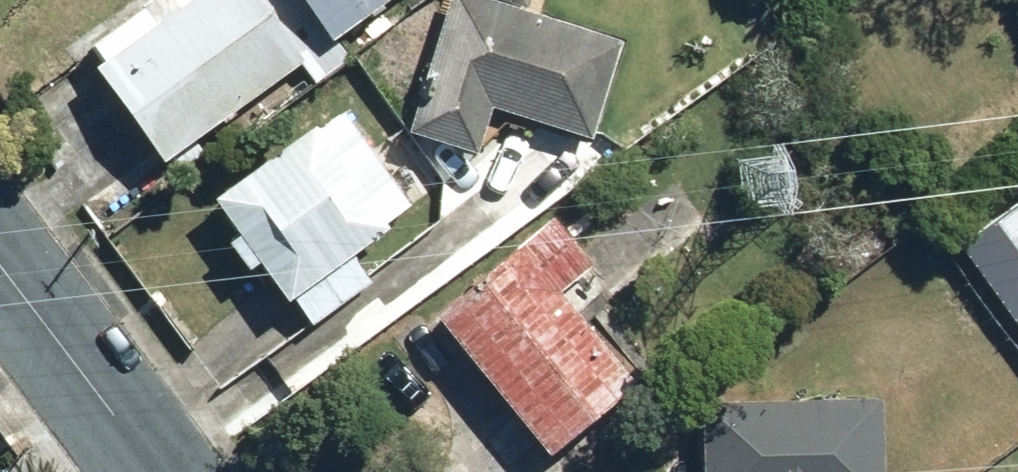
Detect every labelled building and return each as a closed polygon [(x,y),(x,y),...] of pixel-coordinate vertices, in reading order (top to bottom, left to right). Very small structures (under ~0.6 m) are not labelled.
[(266,0),(210,0),(162,34),(144,7),(86,49),(97,65),(89,70),(158,167),(309,61),(266,0)] [(330,42),(388,0),(300,0),(330,42)] [(492,0),(447,0),(407,137),(474,156),(486,115),(589,144),(620,36),(492,0)] [(410,205),(336,109),(207,202),(233,236),(222,245),(244,274),(250,269),(283,310),(289,306),(307,329),(367,282),(346,255),(410,205)] [(958,250),(1017,338),(1017,208),(958,250)] [(442,335),(528,442),(503,462),(512,471),(554,471),(644,400),(570,307),(600,283),(562,236),(442,335)] [(700,402),(699,471),(875,471),(874,403),(700,402)]
